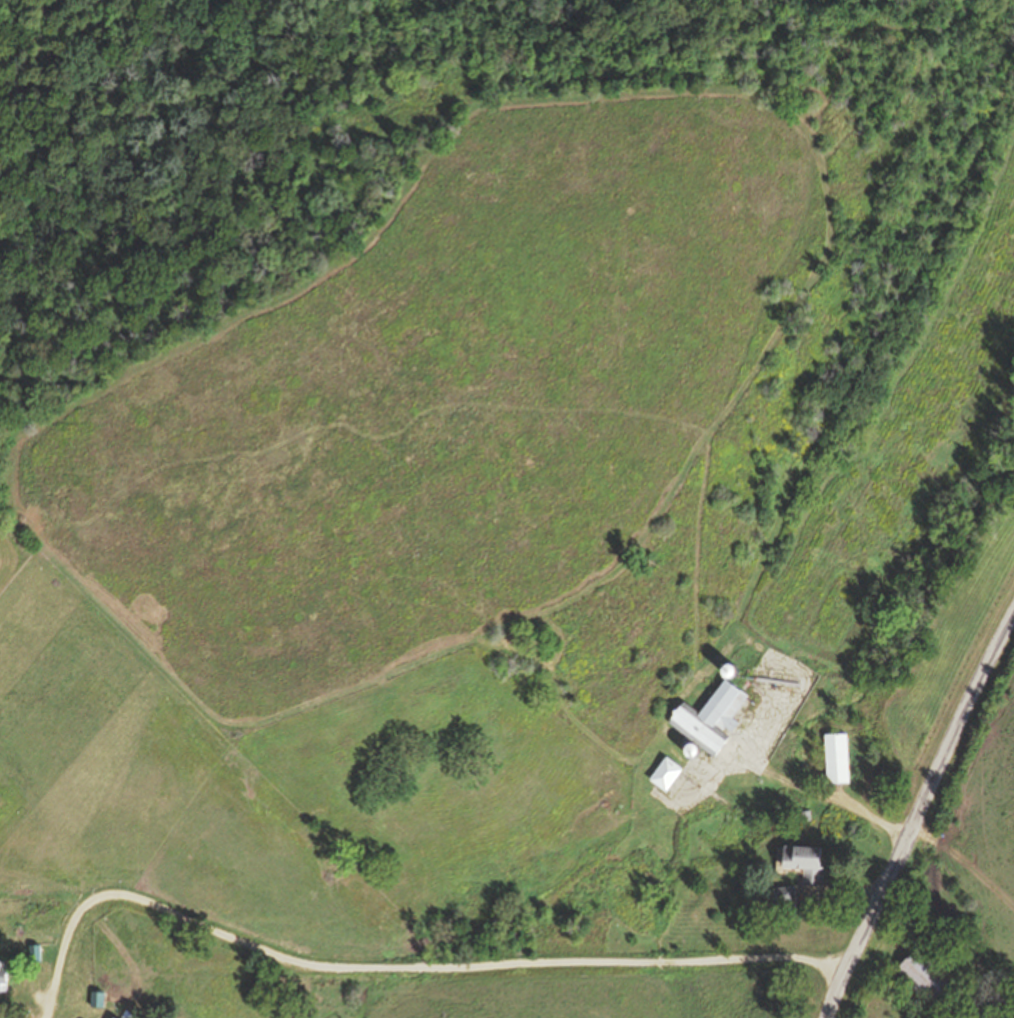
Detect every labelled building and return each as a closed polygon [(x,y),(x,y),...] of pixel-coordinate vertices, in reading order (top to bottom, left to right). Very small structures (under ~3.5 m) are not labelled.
[(733,717),(749,695),(725,678),(700,713),(683,701),(669,720),(718,754),(732,733),(740,722),(733,717)] [(851,783),(849,734),(826,734),(828,784),(851,783)] [(668,786),(681,768),(667,758),(654,776),(668,786)] [(784,868),(806,868),(805,885),(823,886),(823,847),(784,847),(784,868)] [(797,912),(795,888),(767,891),(769,906),(780,905),(781,913),(797,912)] [(894,972),(918,947),(966,991),(942,1017),(894,972)] [(92,1007),(105,1007),(105,992),(92,992),(92,1007)]
